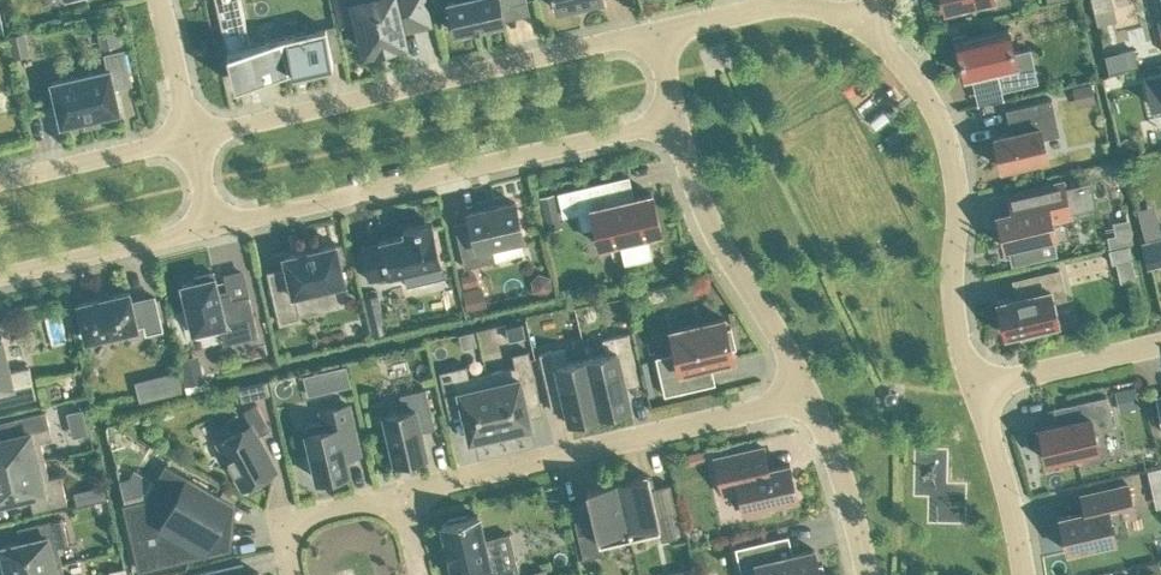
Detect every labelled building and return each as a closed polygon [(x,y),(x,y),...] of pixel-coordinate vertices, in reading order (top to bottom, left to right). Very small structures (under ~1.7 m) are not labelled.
[(232,73),(234,82),(248,79),(328,60),(333,59),(325,26),(321,27),(250,43),(240,0),(215,0),(232,73)] [(428,21),(423,0),(339,0),(344,19),(358,16),(365,49),(377,46),(378,48),(392,45),(391,43),(403,40),(400,27),(428,21)] [(500,2),(509,0),(449,0),(448,0),(450,6),(445,8),(449,26),(454,25),(455,31),(504,19),(500,2)] [(121,43),(116,22),(96,27),(101,47),(121,43)] [(966,36),(965,32),(952,35),(956,51),(959,50),(965,74),(996,67),(1001,88),(1038,80),(1030,46),(1013,50),(1008,26),(966,36)] [(8,35),(13,56),(29,52),(24,31),(8,35)] [(1138,65),(1134,47),(1119,51),(1123,68),(1138,65)] [(114,85),(131,81),(123,48),(105,52),(108,66),(51,80),(61,122),(83,117),(98,114),(97,113),(120,108),(114,85)] [(1144,75),(1151,103),(1160,101),(1160,71),(1144,75)] [(1095,101),(1091,82),(1072,86),(1076,105),(1095,101)] [(1016,130),(993,135),(1000,165),(1018,161),(1019,166),(1036,163),(1035,158),(1047,155),(1043,136),(1059,132),(1051,96),(1005,107),(1009,122),(1013,121),(1016,130)] [(1055,232),(1051,218),(1070,213),(1070,211),(1076,210),(1077,215),(1091,212),(1090,206),(1096,205),(1090,179),(1064,185),(1063,180),(1026,189),(1007,193),(1011,209),(997,213),(1004,244),(1010,243),(1013,257),(1012,257),(1013,261),(1043,254),(1042,251),(1041,251),(1038,236),(1055,232)] [(606,201),(601,181),(559,191),(564,213),(578,210),(582,227),(595,223),(600,244),(620,239),(625,261),(652,255),(647,233),(661,229),(652,190),(606,201)] [(557,207),(553,192),(540,195),(543,210),(557,207)] [(472,227),(456,231),(464,265),(496,258),(492,242),(523,234),(515,200),(468,211),(472,227)] [(561,224),(557,207),(543,210),(547,227),(561,224)] [(379,240),(361,245),(369,278),(441,261),(432,220),(403,226),(404,233),(379,238),(379,240)] [(1160,233),(1158,224),(1143,228),(1146,237),(1160,233)] [(339,259),(344,258),(341,243),(336,244),(335,242),(284,254),(287,265),(268,270),(280,321),(300,316),(299,312),(320,307),(315,286),(344,279),(339,259)] [(1156,242),(1143,245),(1147,264),(1160,261),(1156,242)] [(1109,248),(1112,261),(1131,257),(1128,243),(1109,248)] [(1043,324),(1058,321),(1053,298),(1066,295),(1059,267),(1029,274),(1033,290),(997,299),(1005,333),(1020,329),(1021,336),(1044,330),(1043,324)] [(195,279),(182,282),(193,329),(219,323),(223,342),(258,334),(248,293),(231,297),(230,291),(219,294),(213,270),(194,275),(195,279)] [(478,282),(475,271),(460,274),(463,286),(478,282)] [(552,286),(549,275),(539,271),(531,279),(533,290),(544,293),(552,286)] [(463,289),(468,311),(483,308),(478,285),(463,289)] [(78,301),(86,337),(143,324),(145,332),(163,328),(155,295),(131,301),(129,290),(78,301)] [(367,305),(371,323),(384,320),(379,302),(367,305)] [(545,332),(544,330),(540,313),(526,316),(531,335),(545,332)] [(655,355),(664,393),(706,383),(702,364),(734,356),(731,346),(735,345),(731,325),(727,326),(724,316),(670,329),(675,350),(655,355)] [(605,352),(586,356),(599,412),(615,409),(616,413),(631,410),(621,366),(635,362),(627,331),(602,337),(605,352)] [(1,403),(36,395),(29,365),(10,369),(1,335),(0,335),(0,399),(1,403)] [(599,412),(586,356),(568,361),(564,346),(538,352),(546,383),(560,380),(570,424),(585,421),(584,416),(599,412)] [(515,364),(486,371),(500,430),(508,429),(509,433),(528,429),(526,424),(530,423),(524,398),(528,392),(537,390),(528,348),(512,352),(515,364)] [(182,365),(187,383),(203,379),(199,361),(182,365)] [(500,430),(486,371),(469,375),(466,363),(439,370),(447,406),(461,403),(469,437),(473,436),(474,441),(493,437),(492,432),(500,430)] [(330,367),(328,368),(333,387),(350,383),(345,364),(330,367)] [(183,388),(178,369),(162,373),(167,392),(183,388)] [(269,392),(266,382),(253,386),(255,395),(269,392)] [(1139,405),(1134,385),(1115,389),(1120,410),(1139,405)] [(399,392),(403,408),(384,413),(395,460),(426,452),(418,417),(432,414),(425,386),(399,392)] [(1034,429),(1038,445),(1043,444),(1046,458),(1075,452),(1077,457),(1096,452),(1095,447),(1098,447),(1094,430),(1113,426),(1106,393),(1052,405),(1056,422),(1039,426),(1039,428),(1034,429)] [(217,441),(242,486),(276,467),(257,434),(270,427),(256,401),(243,408),(251,423),(217,441)] [(321,409),(323,419),(305,424),(317,477),(330,474),(331,480),(347,476),(345,471),(349,470),(345,455),(359,451),(348,402),(321,409)] [(44,457),(40,439),(52,436),(45,408),(13,416),(17,432),(0,436),(0,468),(44,457)] [(714,456),(722,491),(739,487),(743,506),(745,506),(747,513),(769,508),(767,501),(797,494),(789,461),(768,466),(763,445),(714,456)] [(683,454),(685,463),(705,459),(703,449),(683,454)] [(0,468),(0,500),(29,493),(33,509),(67,501),(60,473),(49,475),(44,457),(0,468)] [(234,503),(219,495),(166,464),(146,499),(125,503),(139,567),(229,546),(234,503)] [(1147,468),(1150,480),(1160,478),(1160,466),(1160,465),(1147,468)] [(647,472),(617,479),(629,533),(658,526),(661,538),(676,534),(671,511),(676,510),(669,482),(651,486),(647,472)] [(629,533),(617,479),(586,486),(590,500),(571,504),(583,556),(603,551),(600,540),(629,533)] [(1084,509),(1059,515),(1067,549),(1115,538),(1114,534),(1128,531),(1124,513),(1134,511),(1127,483),(1081,493),(1084,509)] [(73,490),(76,503),(90,500),(87,487),(73,490)] [(447,519),(442,520),(446,539),(445,539),(449,557),(450,556),(454,574),(456,574),(474,571),(475,574),(519,574),(515,559),(501,562),(495,535),(483,538),(478,512),(467,515),(466,513),(447,517),(447,519)] [(7,574),(61,562),(57,544),(68,542),(62,515),(34,521),(37,535),(0,544),(1,548),(0,548),(0,564),(5,563),(7,574)] [(822,562),(818,563),(814,547),(792,553),(788,533),(735,545),(742,574),(825,574),(822,562)] [(61,562),(7,574),(8,574),(64,574),(61,562)] [(217,565),(184,572),(185,574),(219,574),(217,565)] [(680,569),(681,574),(691,574),(689,566),(680,569)] [(545,567),(527,572),(528,574),(548,574),(545,567)]
